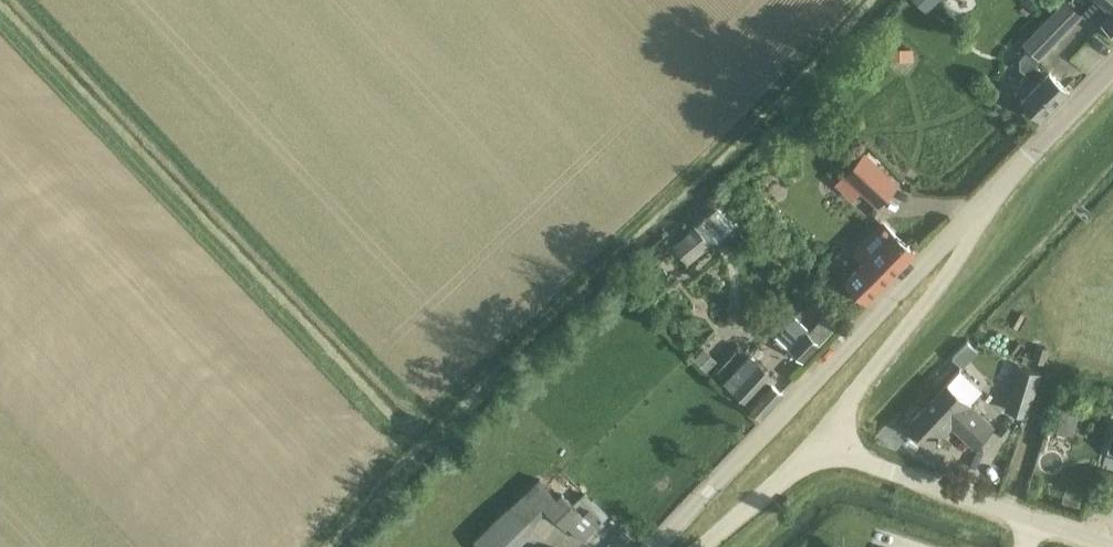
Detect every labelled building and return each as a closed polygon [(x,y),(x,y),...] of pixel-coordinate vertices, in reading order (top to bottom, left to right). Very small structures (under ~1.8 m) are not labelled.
[(1026,104),(1042,120),(1070,92),(1049,72),(1046,75),(1039,67),(1039,58),(1081,14),(1067,0),(1064,0),(1023,44),(1030,50),(1024,57),(1022,68),(1031,76),(1016,92),(1024,99),(1022,101),(1026,104)] [(1112,33),(1112,0),(1098,0),(1111,12),(1101,22),(1104,25),(1104,24),(1112,33)] [(1027,2),(1020,10),(1027,16),(1034,8),(1027,2)] [(949,26),(941,34),(950,42),(957,34),(949,26)] [(891,47),(890,60),(914,61),(914,48),(891,47)] [(864,153),(844,173),(880,205),(899,185),(864,153)] [(746,219),(724,200),(674,243),(690,264),(746,219)] [(866,262),(847,281),(868,300),(915,252),(899,236),(886,224),(857,254),(866,262)] [(791,311),(772,331),(805,362),(844,319),(831,309),(810,329),(791,311)] [(728,388),(761,417),(783,393),(772,384),(776,379),(754,360),(755,358),(739,344),(718,367),(728,376),(724,381),(730,386),(728,388)] [(1037,344),(1032,359),(1045,363),(1050,348),(1037,344)] [(705,347),(694,358),(707,371),(718,361),(705,347)] [(1018,365),(1005,409),(1029,415),(1042,372),(1018,365)] [(921,441),(925,437),(932,444),(952,423),(974,444),(992,425),(969,403),(982,389),(961,369),(910,423),(914,427),(910,430),(921,441)] [(1061,429),(1075,433),(1080,412),(1064,407),(1061,417),(1064,418),(1061,429)] [(586,490),(574,502),(562,490),(557,495),(540,477),(473,540),(481,546),(509,546),(547,508),(563,523),(564,522),(585,541),(610,514),(586,490)]
